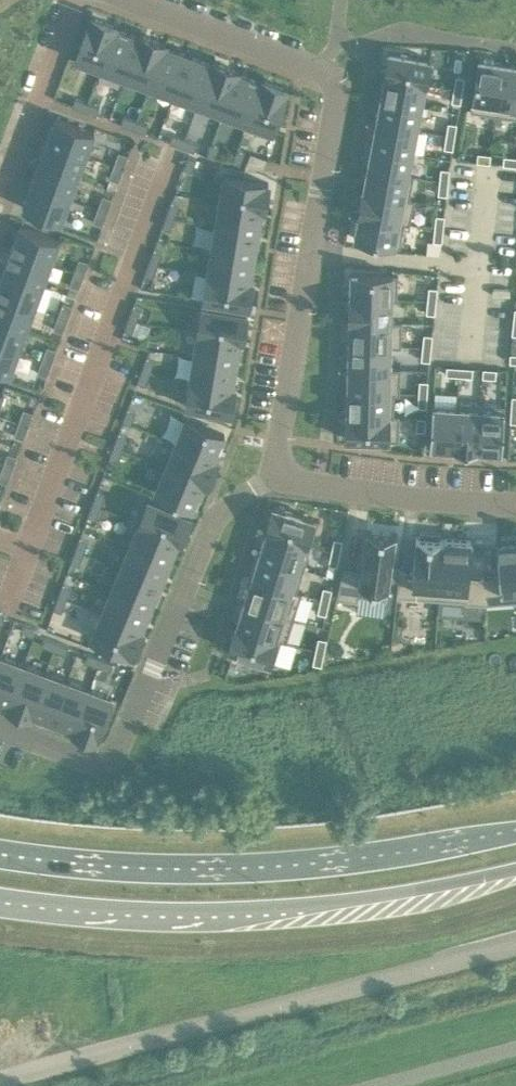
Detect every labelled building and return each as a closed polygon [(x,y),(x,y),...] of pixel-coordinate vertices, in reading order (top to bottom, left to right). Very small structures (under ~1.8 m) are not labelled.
[(99,66),(100,67),(116,25),(90,15),(75,57),(99,66)] [(100,67),(125,76),(140,34),(139,33),(138,36),(116,28),(117,25),(116,25),(100,67)] [(140,34),(125,76),(149,85),(165,43),(140,34)] [(149,85),(174,94),(188,54),(168,47),(165,46),(166,43),(165,43),(149,85)] [(389,51),(385,75),(426,83),(430,59),(389,51)] [(174,94),(198,103),(213,61),(213,60),(212,63),(188,54),(174,94)] [(478,58),(470,110),(497,114),(505,63),(478,58)] [(198,103),(222,112),(238,70),(213,61),(198,103)] [(505,63),(497,114),(515,117),(515,64),(505,63)] [(222,112),(247,121),(262,79),(261,79),(260,81),(238,73),(239,70),(238,70),(222,112)] [(426,83),(385,75),(380,98),(421,106),(426,83)] [(464,76),(455,75),(453,88),(462,89),(464,76)] [(288,88),(262,79),(247,121),(272,130),(288,88)] [(462,89),(453,88),(451,101),(460,103),(462,89)] [(72,105),(84,110),(87,102),(75,97),(72,105)] [(421,106),(380,98),(376,121),(417,129),(421,106)] [(84,110),(97,114),(100,106),(87,102),(84,110)] [(124,115),(121,123),(133,128),(136,120),(124,115)] [(55,117),(47,140),(86,154),(94,131),(55,117)] [(136,120),(133,128),(138,130),(145,132),(148,124),(141,121),(136,120)] [(417,129),(376,121),(372,144),(413,152),(417,129)] [(457,123),(448,121),(446,134),(455,136),(457,123)] [(170,141),(182,146),(185,138),(173,133),(170,141)] [(455,136),(446,134),(443,147),(452,149),(455,136)] [(185,138),(182,146),(194,151),(197,142),(185,138)] [(47,140),(39,162),(78,176),(86,154),(47,140)] [(211,143),(206,155),(215,158),(219,146),(211,143)] [(413,152),(372,144),(367,167),(413,176),(414,175),(408,174),(413,152)] [(237,149),(232,161),(240,164),(245,152),(237,149)] [(118,152),(113,165),(123,168),(128,155),(118,152)] [(250,152),(246,163),(263,169),(266,158),(250,152)] [(491,153),(477,152),(476,161),(490,162),(491,153)] [(188,155),(183,167),(192,170),(196,158),(188,155)] [(503,155),(502,164),(515,165),(515,160),(515,156),(503,155)] [(39,162),(31,184),(70,198),(78,176),(39,162)] [(113,165),(109,178),(118,181),(123,168),(113,165)] [(413,176),(367,167),(363,190),(414,200),(414,199),(409,198),(413,176)] [(449,168),(440,167),(439,180),(448,181),(449,168)] [(220,200),(264,208),(268,182),(224,175),(220,200)] [(448,181),(439,180),(438,193),(447,194),(448,181)] [(31,184),(22,207),(61,221),(70,198),(31,184)] [(414,200),(363,190),(358,213),(410,223),(414,200)] [(102,195),(97,209),(107,212),(112,199),(102,195)] [(264,208),(220,200),(216,225),(257,232),(261,208),(262,208),(264,209),(264,208)] [(171,202),(166,214),(175,217),(179,205),(171,202)] [(97,209),(92,222),(102,225),(107,212),(97,209)] [(410,223),(358,213),(354,237),(400,246),(404,223),(409,224),(410,223)] [(175,217),(166,214),(162,226),(170,229),(175,217)] [(444,215),(435,214),(434,227),(443,228),(444,215)] [(59,240),(20,225),(12,248),(51,262),(59,240)] [(216,225),(212,249),(253,256),(253,255),(256,256),(257,250),(258,243),(256,242),(257,232),(216,225)] [(443,228),(434,227),(433,240),(442,241),(443,228)] [(12,248),(4,270),(43,284),(51,262),(12,248)] [(153,249),(149,261),(157,264),(162,252),(153,249)] [(253,256),(212,249),(208,274),(252,281),(252,280),(249,279),(253,256)] [(79,258),(74,271),(84,275),(89,261),(79,258)] [(157,264),(149,261),(144,274),(153,277),(157,264)] [(0,280),(0,294),(35,306),(43,284),(4,270),(0,280)] [(74,271),(69,285),(79,288),(84,275),(74,271)] [(398,274),(351,272),(350,297),(397,298),(398,274)] [(252,281),(208,274),(204,299),(248,306),(252,281)] [(437,287),(428,286),(427,299),(436,300),(437,287)] [(26,328),(35,306),(0,294),(0,319),(26,328)] [(397,298),(350,297),(349,320),(402,322),(402,321),(391,320),(392,299),(397,299),(397,298)] [(436,300),(427,299),(426,312),(435,313),(436,300)] [(63,302),(58,315),(68,319),(73,305),(63,302)] [(141,308),(133,305),(128,317),(137,320),(141,308)] [(203,306),(198,331),(242,338),(247,313),(203,306)] [(58,315),(53,328),(63,332),(68,319),(58,315)] [(132,332),(137,320),(128,317),(124,329),(132,332)] [(18,350),(26,328),(0,319),(0,344),(18,350)] [(402,322),(349,320),(349,344),(401,345),(402,322)] [(242,338),(198,331),(194,356),(235,362),(235,361),(238,362),(241,349),(238,348),(239,339),(242,339),(242,338)] [(432,334),(423,333),(422,346),(431,347),(432,334)] [(10,373),(18,350),(0,344),(0,370),(10,373)] [(401,345),(349,344),(348,367),(400,369),(400,368),(390,367),(391,346),(401,346),(401,345)] [(47,346),(42,359),(52,363),(57,349),(47,346)] [(431,347),(422,346),(421,359),(430,360),(431,347)] [(235,362),(194,356),(190,380),(234,387),(234,386),(233,386),(232,386),(233,376),(236,377),(238,364),(235,363),(235,362)] [(154,360),(146,357),(141,369),(150,372),(154,360)] [(42,359),(37,372),(47,376),(52,363),(42,359)] [(459,366),(446,365),(446,374),(459,375),(459,366)] [(473,367),(459,366),(459,375),(472,376),(473,367)] [(400,369),(348,367),(347,391),(400,392),(400,369)] [(496,369),(483,368),(482,377),(495,378),(496,369)] [(145,385),(150,372),(141,369),(137,380),(137,381),(145,385)] [(234,387),(190,380),(186,405),(230,413),(234,387)] [(428,380),(419,380),(418,393),(427,393),(428,380)] [(400,392),(347,391),(347,414),(399,416),(399,414),(394,414),(394,393),(400,393),(400,392)] [(427,393),(418,393),(417,406),(426,407),(427,393)] [(456,406),(432,405),(429,447),(454,448),(457,401),(456,401),(456,406)] [(480,403),(457,401),(454,448),(477,450),(480,403)] [(505,404),(480,403),(477,450),(502,451),(505,404)] [(127,408),(122,421),(131,424),(135,411),(127,408)] [(24,409),(19,422),(28,426),(33,412),(24,409)] [(399,416),(347,414),(346,439),(360,439),(360,443),(374,443),(374,439),(398,440),(399,416)] [(416,416),(416,430),(425,430),(426,417),(416,416)] [(186,417),(176,443),(217,460),(217,458),(216,458),(215,457),(225,433),(186,417)] [(19,422),(14,435),(23,439),(28,426),(19,422)] [(113,445),(121,449),(126,436),(118,433),(113,445)] [(207,484),(217,460),(176,443),(165,467),(207,484)] [(121,449),(113,445),(109,458),(117,460),(121,449)] [(7,453),(2,466),(12,470),(17,456),(7,453)] [(0,473),(0,480),(7,483),(12,470),(2,466),(0,473)] [(207,484),(165,467),(155,491),(194,508),(204,484),(206,485),(207,484)] [(92,503),(100,507),(102,500),(105,494),(97,491),(92,503)] [(139,523),(180,540),(190,516),(149,498),(139,523)] [(100,507),(92,503),(87,515),(96,518),(100,507)] [(319,520),(274,505),(266,530),(311,544),(319,520)] [(180,540),(139,523),(130,545),(168,561),(177,539),(180,540)] [(343,567),(336,597),(358,601),(359,595),(386,599),(396,533),(366,529),(360,569),(343,567)] [(311,544),(266,530),(259,554),(303,568),(311,544)] [(399,570),(397,595),(439,598),(441,567),(442,538),(439,537),(439,533),(420,531),(420,536),(415,536),(413,571),(399,570)] [(483,577),(483,603),(515,600),(515,535),(501,536),(502,541),(496,541),(499,576),(484,577),(483,577)] [(75,550),(83,553),(83,552),(87,542),(88,540),(79,537),(75,550)] [(342,539),(334,537),(331,550),(340,552),(342,539)] [(441,567),(439,598),(465,600),(465,602),(483,603),(483,577),(468,576),(471,540),(442,538),(441,567)] [(130,545),(120,568),(159,584),(163,574),(165,575),(170,563),(168,562),(168,561),(130,545)] [(83,553),(75,550),(70,562),(79,565),(83,553)] [(340,552),(331,550),(328,563),(337,565),(340,552)] [(303,568),(259,554),(251,577),(301,593),(301,592),(296,590),(303,568)] [(120,568),(111,591),(149,607),(150,606),(152,607),(157,595),(155,594),(159,584),(120,568)] [(301,593),(251,577),(244,601),(294,617),(301,593)] [(58,596),(66,599),(71,587),(62,584),(59,591),(58,596)] [(332,588),(323,586),(320,599),(329,601),(332,588)] [(111,591),(101,614),(142,631),(143,630),(140,629),(149,607),(111,591)] [(66,599),(58,596),(53,608),(62,611),(66,599)] [(329,601),(320,599),(317,612),(326,614),(329,601)] [(294,617),(244,601),(236,625),(286,640),(294,617)] [(139,639),(142,631),(101,614),(91,637),(111,646),(132,655),(139,639)] [(24,623),(21,631),(34,635),(35,633),(37,627),(24,623)] [(286,640),(236,625),(229,649),(273,663),(281,640),(286,641),(286,640)] [(42,645),(54,649),(57,641),(45,636),(42,645)] [(318,636),(315,649),(324,651),(327,638),(318,636)] [(57,641),(54,649),(66,654),(69,646),(57,641)] [(324,651),(315,649),(312,662),(321,664),(324,651)] [(98,665),(101,657),(88,653),(85,661),(98,665)] [(8,706),(23,664),(11,660),(1,656),(0,659),(0,700),(8,703),(7,706),(8,706)] [(113,662),(101,657),(98,665),(110,670),(113,662)] [(20,710),(30,714),(45,672),(23,664),(8,706),(20,710)] [(32,712),(53,720),(67,680),(45,672),(30,714),(31,715),(32,712)] [(73,730),(74,730),(89,689),(67,680),(53,720),(74,727),(73,730)] [(112,697),(89,689),(74,730),(97,739),(112,697)]
